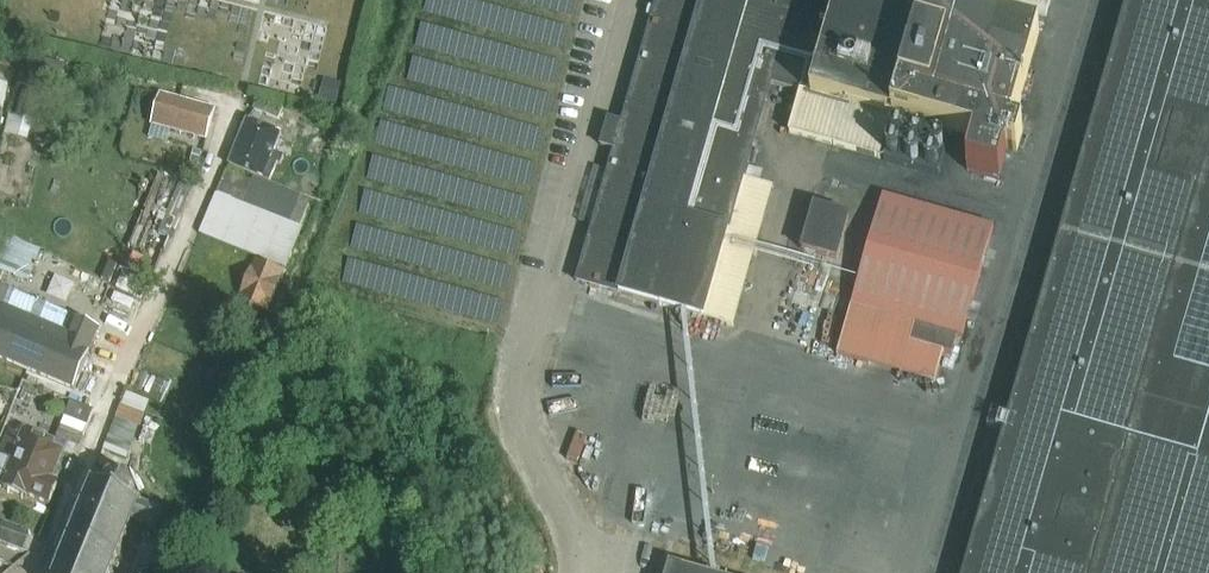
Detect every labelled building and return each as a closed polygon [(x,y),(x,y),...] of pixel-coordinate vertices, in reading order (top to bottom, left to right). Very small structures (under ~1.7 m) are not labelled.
[(800,93),(789,133),(881,159),(892,120),(976,143),(968,171),(1000,180),(1008,152),(1018,155),(1023,135),(1013,132),(1040,38),(909,0),(657,0),(622,123),(608,119),(600,147),(614,151),(576,283),(734,328),(774,188),(744,180),(772,85),(800,93)] [(964,572),(1208,572),(1208,0),(1128,0),(964,572)] [(1046,20),(1051,0),(977,0),(1046,20)] [(336,105),(341,87),(342,84),(325,79),(319,101),(336,105)] [(0,85),(0,108),(3,109),(9,87),(0,85)] [(164,97),(156,126),(204,139),(212,110),(164,97)] [(282,108),(258,99),(253,112),(277,121),(282,108)] [(285,157),(273,152),(280,135),(248,123),(231,167),(258,178),(269,182),(276,165),(281,166),(285,157)] [(891,135),(891,136),(891,137),(891,138),(892,139),(892,140),(893,140),(893,141),(894,141),(895,141),(895,142),(896,142),(897,142),(898,142),(899,142),(900,142),(901,141),(902,141),(903,140),(904,139),(904,138),(905,137),(905,136),(905,135),(905,134),(905,133),(904,133),(904,132),(904,131),(903,130),(902,129),(901,129),(900,128),(899,128),(898,128),(897,128),(896,128),(895,128),(895,129),(894,129),(893,129),(893,130),(892,130),(892,131),(891,132),(891,133),(891,134),(891,135)] [(908,140),(908,141),(909,142),(909,143),(909,144),(910,144),(910,145),(911,145),(911,146),(912,146),(912,147),(913,147),(914,147),(915,147),(916,147),(917,147),(918,147),(919,147),(919,146),(920,146),(920,145),(921,145),(921,144),(922,144),(922,143),(922,142),(923,141),(923,140),(923,139),(922,139),(922,138),(922,137),(922,136),(921,136),(921,135),(920,135),(919,134),(918,133),(917,133),(916,133),(915,133),(914,133),(913,133),(912,134),(911,134),(911,135),(910,135),(910,136),(909,136),(909,137),(909,138),(908,139),(908,140)] [(929,146),(929,147),(929,148),(929,149),(929,150),(930,150),(930,151),(931,151),(931,152),(932,152),(933,153),(934,153),(935,153),(936,153),(937,153),(938,153),(939,153),(939,152),(940,152),(940,151),(941,151),(941,150),(942,150),(942,149),(943,148),(943,147),(943,146),(943,145),(943,144),(942,144),(942,143),(942,142),(941,142),(941,141),(940,141),(940,140),(939,140),(938,140),(938,139),(937,139),(936,139),(935,139),(934,139),(933,139),(933,140),(932,140),(931,141),(930,142),(929,143),(929,144),(929,145),(929,146)] [(885,150),(885,151),(885,152),(885,153),(886,154),(886,155),(887,156),(888,157),(889,157),(889,158),(890,158),(891,158),(892,158),(893,158),(894,158),(895,158),(895,157),(896,157),(897,157),(897,156),(898,156),(898,155),(898,154),(899,154),(899,153),(899,152),(899,151),(899,150),(899,149),(899,148),(898,148),(898,147),(898,146),(897,146),(896,145),(895,145),(895,144),(894,144),(893,144),(892,144),(891,144),(890,144),(889,144),(889,145),(888,145),(887,146),(886,147),(886,148),(885,149),(885,150)] [(904,156),(904,157),(904,158),(904,159),(905,159),(905,160),(906,161),(907,162),(908,162),(908,163),(909,163),(910,163),(911,163),(912,163),(913,163),(914,163),(915,162),(916,162),(916,161),(917,161),(917,160),(917,159),(918,159),(918,158),(918,157),(918,156),(918,155),(918,154),(918,153),(917,153),(917,152),(916,151),(915,150),(914,150),(913,149),(912,149),(911,149),(910,149),(909,149),(909,150),(908,150),(907,150),(907,151),(906,151),(906,152),(905,152),(905,153),(904,154),(904,155),(904,156)] [(923,161),(923,162),(923,163),(924,164),(924,165),(924,166),(925,166),(925,167),(926,167),(927,167),(927,168),(928,168),(929,168),(930,168),(931,168),(932,168),(933,168),(934,168),(934,167),(935,167),(935,166),(936,166),(936,165),(937,165),(937,164),(937,163),(937,162),(937,161),(937,160),(937,159),(937,158),(936,158),(936,157),(935,156),(934,155),(933,155),(932,155),(932,154),(931,154),(930,154),(929,154),(928,155),(927,155),(926,155),(926,156),(925,156),(925,157),(924,157),(924,158),(924,159),(923,159),(923,160),(923,161)] [(229,172),(224,184),(251,195),(255,183),(229,172)] [(219,196),(203,236),(288,270),(304,230),(300,229),(309,207),(299,202),(302,195),(269,182),(258,178),(255,183),(251,195),(246,207),(219,196)] [(251,195),(224,184),(219,196),(246,207),(251,195)] [(884,195),(851,308),(838,356),(935,383),(944,353),(953,356),(958,338),(963,339),(995,227),(884,195)] [(851,216),(814,205),(801,251),(838,262),(851,216)] [(41,252),(1,236),(0,237),(0,270),(29,282),(41,252)] [(283,275),(256,264),(240,301),(267,312),(283,275)] [(74,391),(100,329),(75,319),(69,334),(3,307),(10,291),(0,287),(0,360),(74,391)] [(73,402),(66,419),(87,427),(94,411),(73,402)] [(66,419),(58,437),(80,446),(87,427),(66,419)] [(13,460),(5,479),(7,480),(4,488),(27,498),(28,497),(50,506),(58,485),(52,482),(64,453),(53,449),(56,443),(21,429),(18,437),(10,433),(1,455),(13,460)] [(133,523),(155,532),(163,512),(130,499),(134,488),(130,477),(119,473),(108,477),(103,488),(92,483),(55,572),(113,572),(133,523)] [(0,530),(0,543),(23,552),(30,534),(3,523),(0,530)] [(181,556),(159,547),(157,552),(143,547),(132,572),(174,572),(181,556)]
